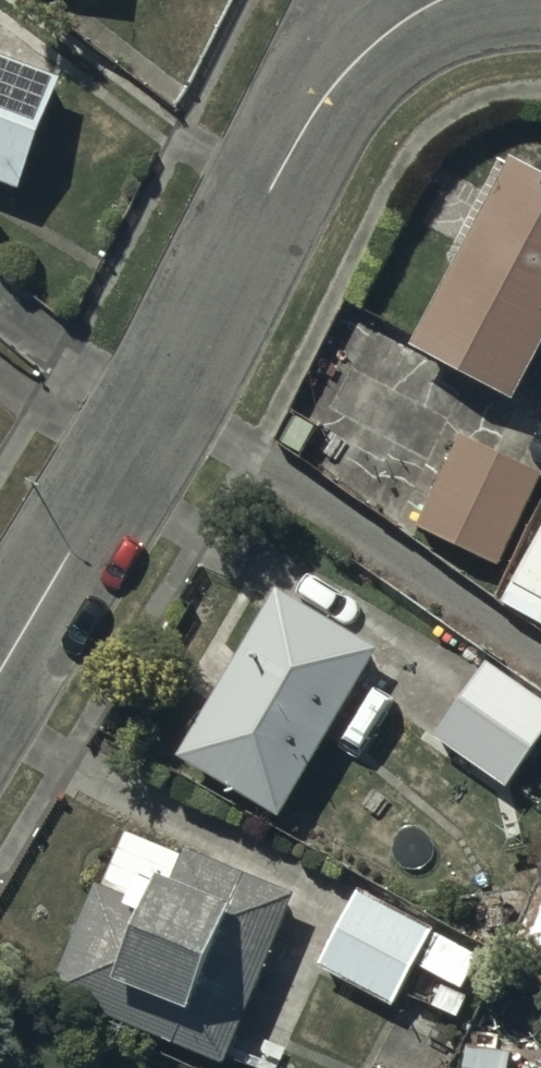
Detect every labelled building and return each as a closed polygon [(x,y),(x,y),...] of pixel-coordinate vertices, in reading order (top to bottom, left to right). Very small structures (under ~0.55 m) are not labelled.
[(28,201),(69,92),(0,66),(0,191),(28,201)] [(509,150),(410,338),(510,390),(540,331),(540,167),(509,150)] [(315,424),(298,414),(284,438),(300,448),(315,424)] [(459,430),(416,522),(498,560),(540,468),(459,430)] [(502,595),(540,617),(540,526),(502,595)] [(376,642),(277,582),(177,748),(276,807),(376,642)] [(487,657),(436,730),(508,780),(540,732),(540,695),(487,657)] [(161,898),(98,872),(51,986),(221,1055),(289,888),(183,844),(161,898)] [(479,948),(360,883),(318,961),(391,1001),(414,959),(459,983),(479,948)] [(513,946),(540,960),(540,891),(513,946)] [(468,993),(444,982),(434,1001),(458,1013),(468,993)] [(465,1039),(460,1067),(508,1067),(512,1048),(465,1039)]
